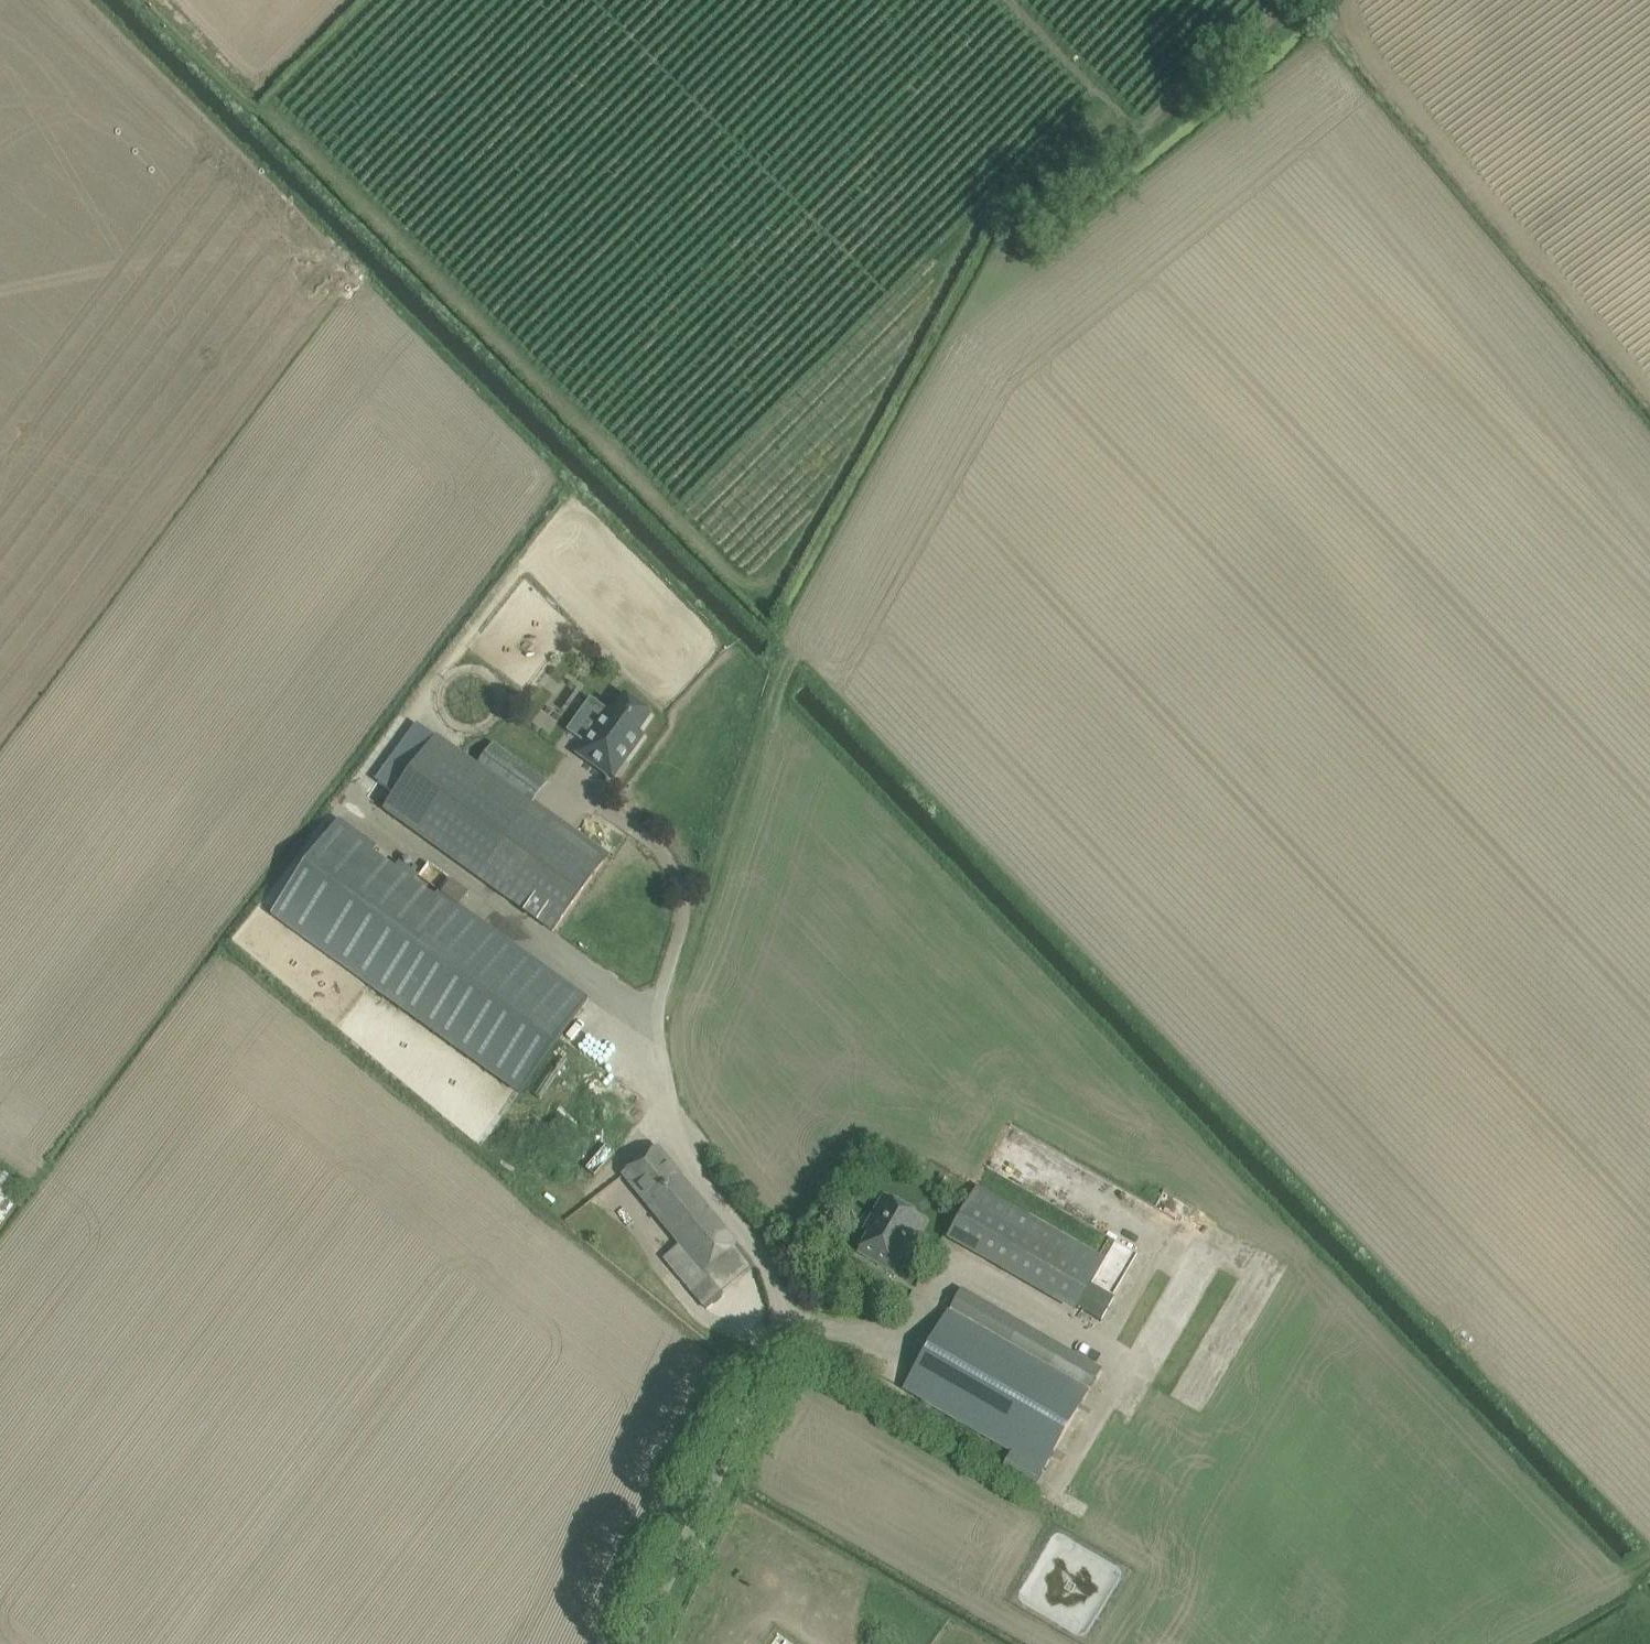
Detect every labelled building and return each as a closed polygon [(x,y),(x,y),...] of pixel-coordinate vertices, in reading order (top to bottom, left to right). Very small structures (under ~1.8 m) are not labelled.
[(591,699),(567,732),(583,743),(575,755),(614,783),(646,737),(642,733),(653,717),(624,696),(612,713),(608,710),(607,711),(591,699)] [(478,764),(436,734),(384,810),(555,933),(610,855),(535,801),(549,782),(493,743),(478,764)] [(328,836),(257,930),(508,1110),(578,1017),(328,836)] [(595,999),(605,983),(554,955),(545,971),(595,999)] [(659,1149),(642,1163),(625,1176),(681,1244),(664,1258),(693,1293),(707,1310),(724,1296),(721,1291),(753,1264),(659,1149)] [(978,1188),(951,1235),(1078,1308),(1080,1304),(1093,1281),(1105,1261),(978,1188)] [(862,1253),(887,1268),(891,1261),(898,1265),(923,1220),(885,1198),(874,1218),(886,1224),(878,1237),(873,1234),(862,1253)] [(1093,1281),(1080,1304),(1104,1318),(1116,1294),(1093,1281)] [(961,1291),(904,1390),(1012,1452),(1001,1477),(1032,1492),(1103,1370),(961,1291)]
